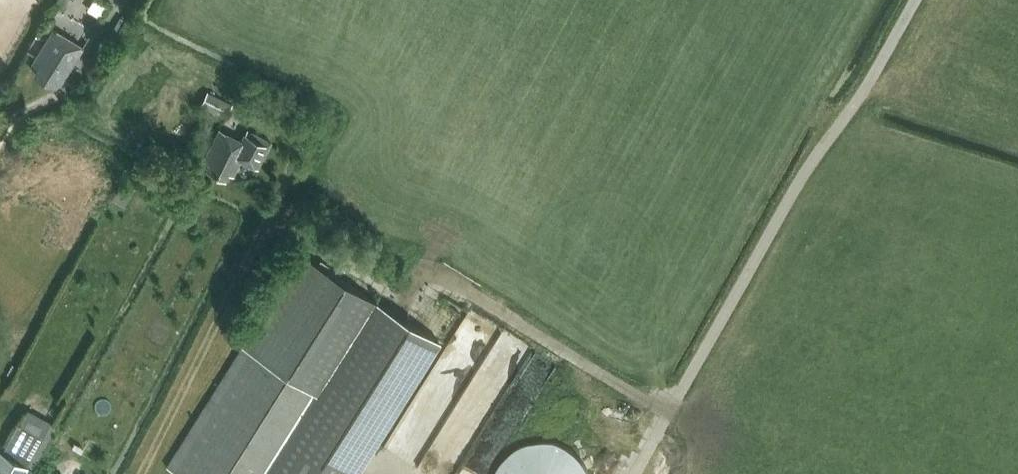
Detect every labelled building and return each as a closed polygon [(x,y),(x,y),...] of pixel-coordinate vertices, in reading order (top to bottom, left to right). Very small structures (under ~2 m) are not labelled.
[(82,47),(54,29),(33,64),(38,67),(35,73),(58,87),(82,47)] [(207,91),(200,105),(226,118),(233,105),(207,91)] [(204,161),(210,164),(207,169),(224,178),(227,173),(233,176),(241,160),(257,168),(270,142),(246,130),(241,140),(220,129),(204,161)] [(167,467),(178,473),(337,473),(340,470),(346,473),(357,473),(440,343),(301,254),(167,467)] [(16,423),(1,451),(28,466),(32,468),(55,425),(27,409),(19,424),(16,423)] [(571,438),(534,440),(492,457),(492,473),(586,473),(571,438)] [(28,466),(1,451),(0,450),(0,473),(23,473),(28,466)]
